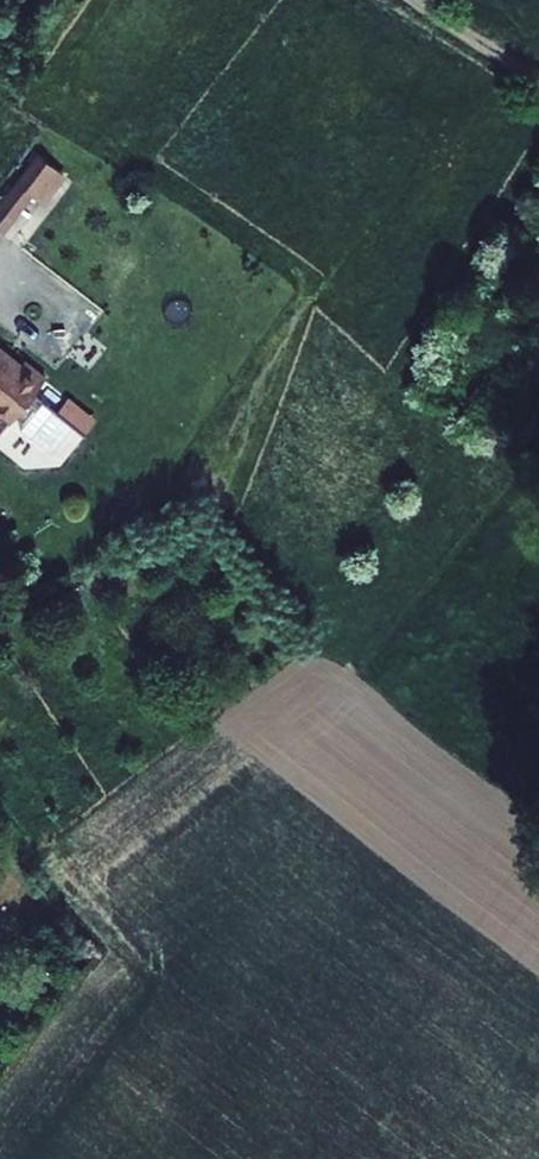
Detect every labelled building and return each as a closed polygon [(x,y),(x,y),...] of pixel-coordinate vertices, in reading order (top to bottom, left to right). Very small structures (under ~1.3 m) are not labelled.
[(0,192),(0,226),(30,188),(48,165),(32,152),(0,192)] [(48,165),(30,188),(41,198),(60,174),(48,165)] [(20,238),(46,206),(35,197),(9,229),(20,238)] [(15,425),(51,376),(29,359),(25,364),(0,344),(0,414),(15,425)]
